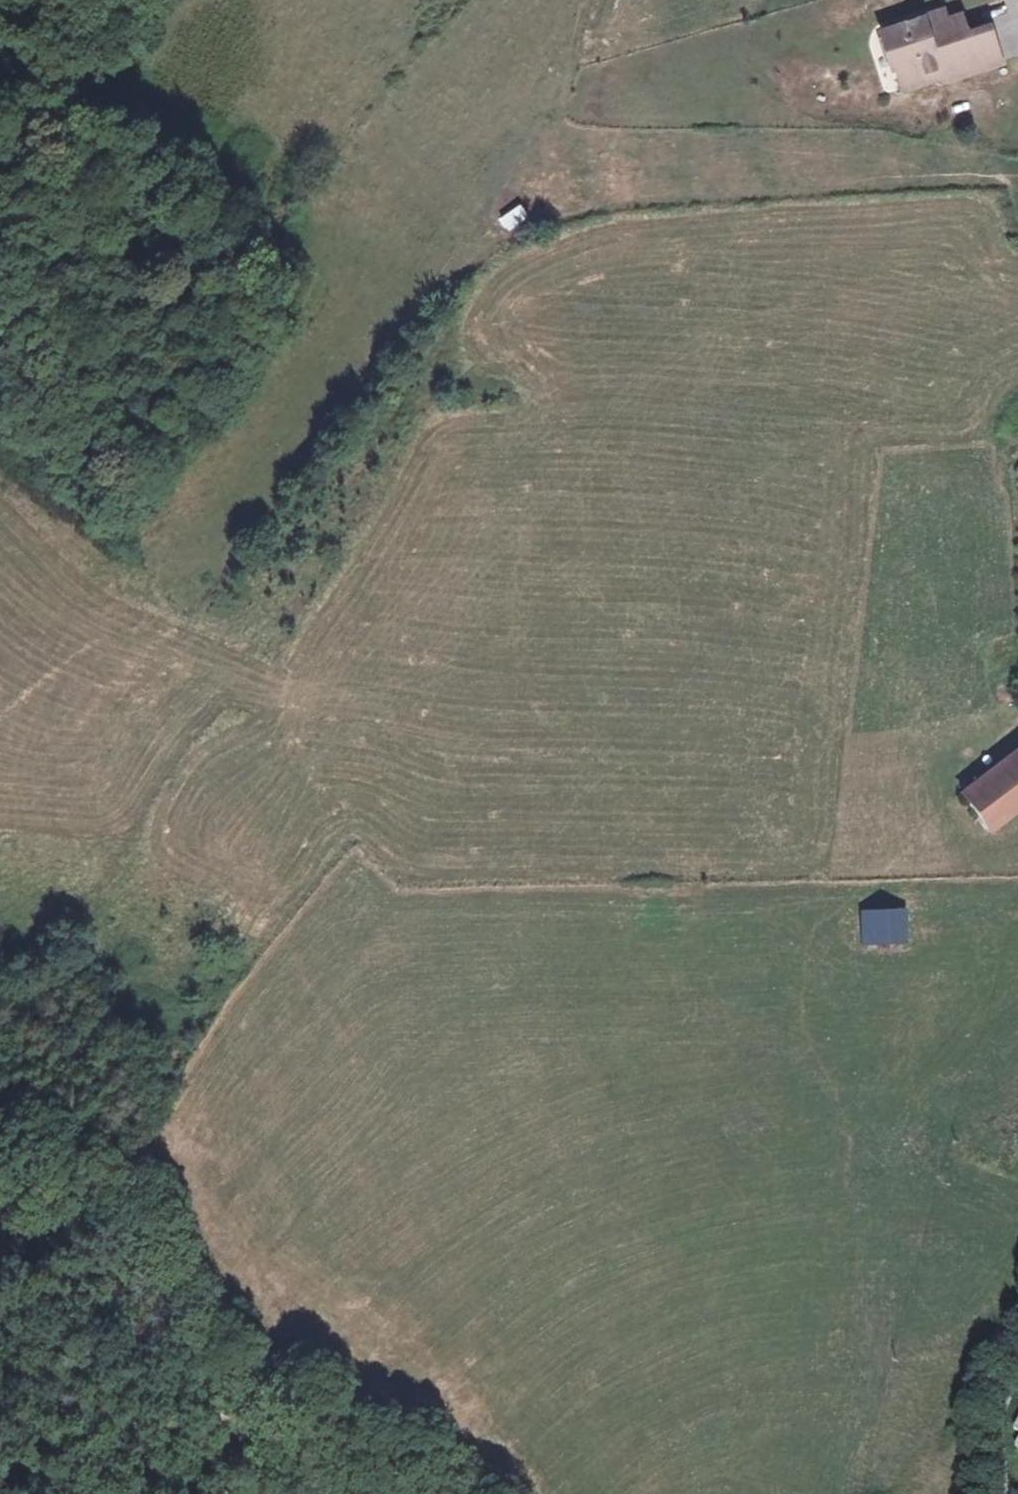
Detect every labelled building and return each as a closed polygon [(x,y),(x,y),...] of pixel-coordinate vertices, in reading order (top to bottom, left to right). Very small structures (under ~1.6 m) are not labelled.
[(899,66),(916,60),(925,84),(948,76),(950,81),(1006,61),(991,22),(970,30),(954,35),(948,17),(945,9),(883,30),(896,67),(899,66)] [(954,35),(970,30),(964,12),(948,17),(954,35)] [(916,60),(899,66),(908,90),(925,84),(916,60)] [(507,230),(529,219),(522,205),(500,215),(507,230)] [(969,792),(994,824),(1017,805),(1017,753),(969,792)] [(905,910),(864,911),(864,946),(906,945),(905,910)]
